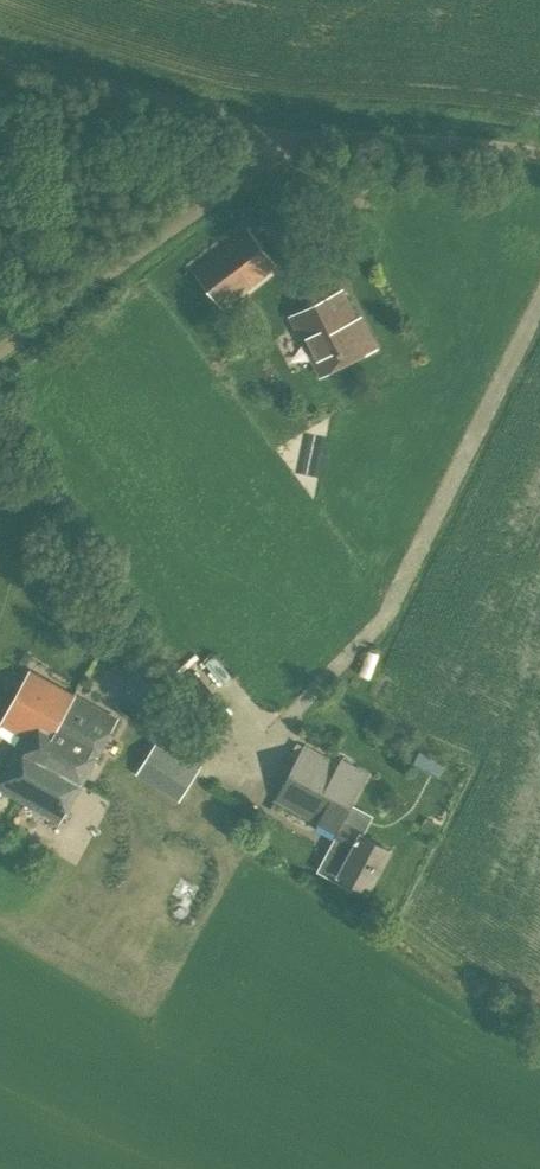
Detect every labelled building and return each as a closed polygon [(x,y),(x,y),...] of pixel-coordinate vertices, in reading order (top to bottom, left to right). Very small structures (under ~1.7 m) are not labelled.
[(223,309),(278,266),(247,227),(193,269),(223,309)] [(358,326),(341,291),(292,316),(321,375),(374,348),(362,324),(358,326)] [(73,695),(74,694),(32,672),(3,725),(22,735),(6,765),(0,761),(0,809),(52,837),(116,717),(80,698),(79,699),(73,695)] [(180,802),(203,765),(159,736),(135,774),(180,802)] [(339,766),(304,748),(276,801),(336,832),(337,833),(334,838),(351,848),(345,860),(338,855),(330,858),(324,868),(327,876),(352,889),(354,886),(369,894),(392,850),(360,833),(362,828),(344,817),(367,773),(342,760),(339,766)] [(227,799),(224,811),(244,817),(247,805),(227,799)] [(11,878),(0,873),(0,903),(11,878)]
